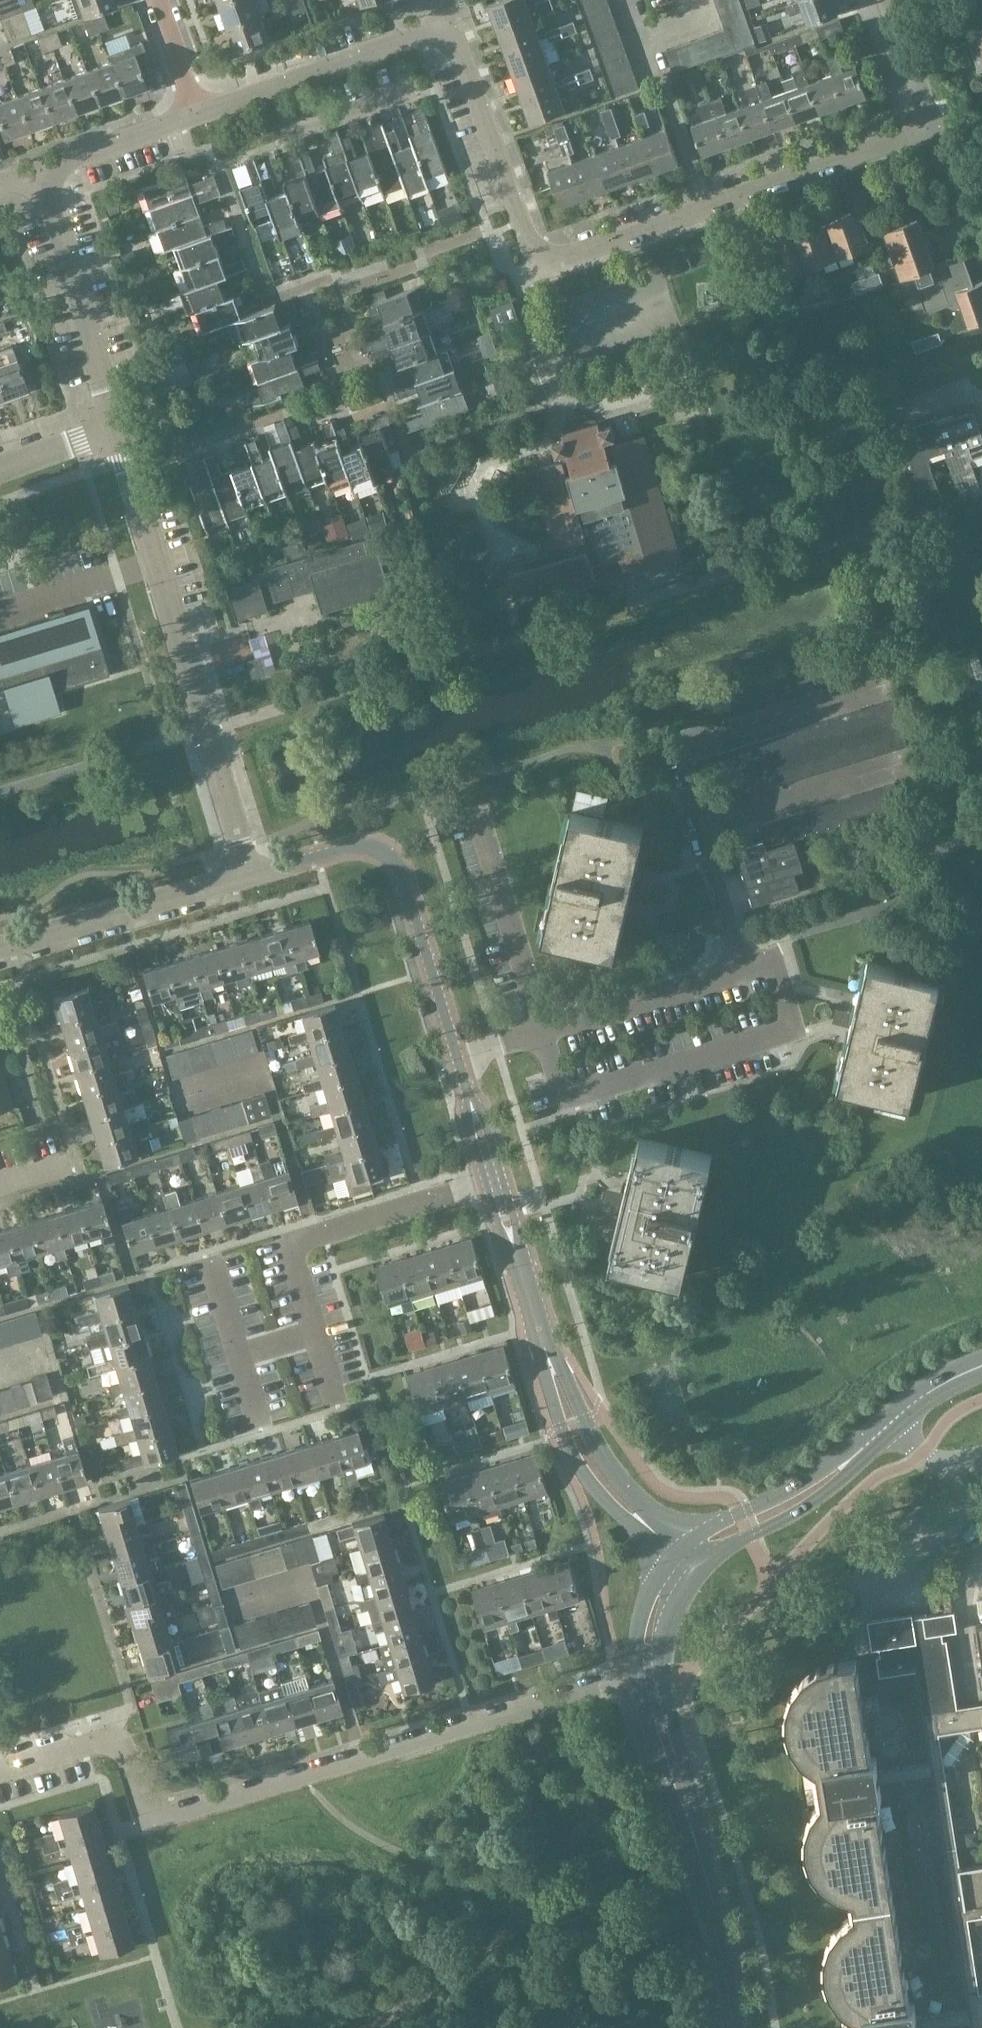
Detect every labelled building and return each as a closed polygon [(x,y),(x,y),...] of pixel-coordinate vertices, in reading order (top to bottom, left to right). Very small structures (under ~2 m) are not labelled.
[(0,4),(0,17),(21,9),(17,0),(10,0),(0,4)] [(73,18),(115,3),(114,0),(66,0),(73,18)] [(220,3),(228,26),(260,15),(255,0),(228,0),(220,3)] [(304,0),(299,0),(289,4),(293,14),(307,8),(304,0)] [(496,27),(531,14),(526,0),(495,0),(487,3),(496,27)] [(535,2),(539,13),(553,8),(550,0),(541,0),(535,2)] [(607,0),(594,0),(583,4),(587,15),(610,7),(607,0)] [(739,0),(713,0),(717,13),(741,4),(739,0)] [(832,0),(798,0),(786,4),(790,15),(803,10),(807,22),(837,12),(832,0)] [(745,17),(741,4),(717,13),(722,25),(745,17)] [(972,8),(975,17),(981,15),(981,4),(972,8)] [(614,19),(610,7),(587,15),(591,27),(614,19)] [(21,9),(0,17),(0,24),(2,29),(25,21),(21,9)] [(102,14),(92,18),(97,32),(107,29),(102,14)] [(531,14),(496,27),(504,50),(540,38),(531,14)] [(269,39),(260,15),(228,26),(237,50),(269,39)] [(723,27),(726,38),(750,29),(745,17),(722,25),(723,27)] [(87,36),(97,32),(92,18),(83,21),(87,36)] [(618,30),(614,19),(591,27),(595,38),(618,30)] [(838,19),(814,27),(817,37),(841,28),(838,19)] [(29,33),(25,21),(2,29),(6,41),(29,33)] [(573,21),(559,26),(563,36),(577,31),(573,21)] [(549,41),(563,36),(559,26),(545,31),(549,41)] [(723,27),(711,32),(719,54),(731,50),(726,38),(723,27)] [(814,27),(792,35),(795,45),(817,37),(814,27)] [(966,32),(981,77),(981,27),(966,32)] [(750,29),(726,38),(731,50),(754,42),(750,29)] [(622,41),(618,30),(595,38),(599,50),(622,41)] [(56,31),(46,34),(51,48),(61,45),(56,31)] [(707,58),(719,54),(711,32),(699,36),(707,58)] [(41,52),(51,48),(46,34),(36,38),(41,52)] [(772,53),(795,45),(792,35),(768,43),(772,53)] [(699,36),(688,40),(696,63),(707,58),(699,36)] [(504,50),(512,74),(548,61),(540,38),(504,50)] [(688,40),(676,44),(684,67),(696,63),(688,40)] [(106,54),(109,62),(120,94),(144,85),(139,72),(151,68),(141,41),(106,54)] [(626,53),(622,41),(599,50),(603,61),(626,53)] [(672,71),(684,67),(676,44),(664,48),(672,71)] [(0,51),(0,52),(5,66),(15,62),(10,48),(0,51)] [(630,64),(626,53),(603,61),(607,73),(630,64)] [(826,58),(831,73),(842,103),(866,94),(856,64),(842,69),(837,54),(826,58)] [(548,61),(512,74),(520,97),(556,85),(548,61)] [(109,62),(85,70),(97,102),(120,94),(109,62)] [(814,62),(803,66),(819,111),(842,103),(831,73),(819,77),(814,62)] [(634,75),(630,64),(607,73),(611,84),(634,75)] [(795,120),(819,111),(803,66),(792,70),(797,85),(785,90),(795,120)] [(590,67),(576,72),(580,83),(594,78),(590,67)] [(85,70),(62,79),(73,110),(97,102),(85,70)] [(566,88),(580,83),(576,72),(562,77),(566,88)] [(639,87),(634,75),(611,84),(615,95),(639,87)] [(62,79),(39,87),(50,119),(73,110),(62,79)] [(767,79),(756,83),(772,128),(795,120),(785,90),(772,94),(767,79)] [(749,136),(772,128),(756,83),(745,87),(750,102),(738,106),(749,136)] [(565,109),(556,85),(520,97),(529,122),(565,109)] [(39,87),(15,95),(27,127),(50,119),(39,87)] [(27,127),(15,95),(0,101),(0,128),(3,136),(27,127)] [(720,95),(709,99),(725,145),(749,136),(738,106),(725,111),(720,95)] [(701,153),(725,145),(709,99),(698,103),(704,119),(690,123),(701,153)] [(600,111),(605,125),(616,121),(611,107),(600,111)] [(411,137),(415,147),(426,178),(447,170),(425,110),(416,113),(423,133),(411,137)] [(644,110),(634,114),(639,128),(649,125),(644,110)] [(621,135),(616,121),(605,125),(610,138),(621,135)] [(553,128),(558,141),(569,138),(564,124),(553,128)] [(368,151),(381,187),(383,193),(404,186),(385,133),(386,133),(383,125),(373,128),(379,147),(368,151)] [(664,127),(641,136),(653,171),(677,162),(664,127)] [(396,130),(386,133),(385,133),(404,186),(407,195),(429,187),(426,178),(415,147),(403,151),(396,130)] [(359,191),(341,139),(338,131),(328,135),(334,153),(324,157),(327,166),(327,167),(338,198),(359,191)] [(341,139),(359,191),(360,195),(381,187),(368,151),(357,155),(350,136),(341,139)] [(641,136),(617,144),(630,180),(653,171),(641,136)] [(574,151),(569,138),(558,141),(563,155),(574,151)] [(617,144),(594,153),(607,188),(630,180),(617,144)] [(299,154),(319,210),(340,202),(338,198),(327,167),(316,170),(309,150),(299,154)] [(594,153),(570,161),(583,197),(607,188),(594,153)] [(298,217),(319,210),(299,154),(288,157),(295,177),(285,180),(289,190),(298,217)] [(276,217),(261,176),(256,160),(245,164),(251,182),(240,186),(254,224),(276,217)] [(264,160),(257,163),(259,168),(267,166),(264,160)] [(559,205),(583,197),(570,161),(547,170),(559,205)] [(143,187),(151,208),(212,186),(209,177),(190,183),(186,171),(143,187)] [(261,176),(276,217),(281,231),(301,224),(298,217),(289,190),(279,193),(272,172),(261,176)] [(197,202),(221,194),(217,184),(212,186),(151,208),(158,229),(201,213),(197,202)] [(115,198),(104,201),(108,213),(119,210),(115,198)] [(856,210),(829,220),(841,254),(868,244),(856,210)] [(205,225),(201,213),(158,229),(166,250),(174,247),(227,228),(224,219),(205,225)] [(882,229),(888,247),(922,234),(916,216),(882,229)] [(829,220),(803,229),(815,263),(841,254),(829,220)] [(182,267),(222,253),(218,242),(235,236),(231,226),(227,228),(174,247),(182,267)] [(788,273),(815,263),(803,229),(776,239),(788,273)] [(350,233),(331,239),(335,252),(354,246),(350,233)] [(932,263),(922,234),(888,247),(898,277),(911,272),(910,270),(932,263)] [(182,267),(189,288),(237,271),(238,272),(247,268),(243,259),(226,265),(222,253),(182,267)] [(911,272),(917,291),(968,273),(961,253),(932,263),(910,270),(911,272)] [(237,271),(189,288),(181,291),(188,312),(197,309),(197,308),(226,298),(222,288),(241,281),(238,272),(237,271)] [(878,271),(865,276),(869,287),(882,282),(878,271)] [(953,288),(971,282),(968,273),(917,291),(924,310),(957,298),(953,288)] [(855,292),(869,287),(865,276),(851,281),(855,292)] [(957,298),(960,307),(981,298),(981,278),(971,282),(953,288),(957,298)] [(381,311),(384,322),(423,308),(416,286),(388,296),(385,287),(366,294),(372,313),(381,311)] [(825,286),(812,290),(816,301),(829,297),(825,286)] [(803,306),(816,301),(812,290),(799,295),(803,306)] [(226,299),(226,298),(197,308),(197,309),(205,329),(237,318),(237,317),(262,308),(258,298),(239,305),(235,295),(226,299)] [(960,307),(966,324),(981,318),(981,298),(960,307)] [(512,300),(489,308),(493,318),(516,310),(512,300)] [(245,339),(254,336),(253,335),(303,317),(300,308),(281,314),(276,302),(262,308),(237,317),(237,318),(245,339)] [(370,339),(373,349),(431,329),(423,308),(384,322),(388,333),(370,339)] [(253,335),(254,336),(261,356),(291,345),(291,346),(300,342),(296,332),(315,325),(311,314),(303,317),(253,335)] [(431,329),(373,349),(377,359),(396,352),(400,362),(409,359),(438,349),(431,329)] [(937,331),(924,336),(928,347),(941,342),(937,331)] [(915,351),(928,347),(924,336),(911,340),(915,351)] [(260,379),(317,359),(314,350),(295,357),(291,346),(291,345),(261,356),(253,359),(260,379)] [(393,379),(396,388),(454,368),(447,346),(438,349),(409,359),(413,372),(393,379)] [(12,396),(27,390),(16,357),(0,363),(0,390),(4,402),(13,399),(12,396)] [(321,369),(317,359),(260,379),(260,380),(257,381),(264,402),(306,387),(302,376),(321,369)] [(454,368),(396,388),(399,397),(419,390),(423,402),(461,388),(454,368)] [(461,388),(423,402),(416,404),(420,415),(404,421),(407,430),(469,409),(461,388)] [(934,420),(945,450),(958,489),(960,494),(980,487),(970,459),(981,455),(981,433),(980,426),(974,410),(973,410),(953,417),(948,419),(946,415),(934,420)] [(359,433),(362,443),(364,442),(374,472),(395,464),(390,451),(398,448),(386,414),(368,420),(371,429),(359,433)] [(907,423),(893,428),(920,502),(940,495),(927,456),(945,450),(934,420),(933,418),(908,427),(907,423)] [(270,445),(273,454),(274,454),(287,492),(308,485),(289,427),(286,419),(274,423),(281,441),(270,445)] [(504,562),(517,605),(595,582),(590,564),(600,561),(601,564),(619,558),(625,577),(642,571),(641,568),(648,566),(649,569),(681,560),(680,558),(675,543),(672,544),(663,514),(667,513),(662,498),(662,497),(657,481),(654,482),(645,453),(648,452),(644,437),(644,436),(644,435),(613,444),(611,437),(614,436),(610,424),(599,427),(597,421),(561,432),(563,438),(552,441),(556,454),(559,453),(561,460),(530,469),(531,471),(536,486),(539,485),(548,514),(544,516),(554,548),(561,546),(562,550),(523,562),(521,557),(504,562)] [(331,486),(352,479),(353,478),(336,430),(335,430),(333,422),(321,426),(328,445),(319,448),(329,477),(328,478),(331,486)] [(308,485),(328,478),(329,477),(319,448),(318,448),(313,438),(303,442),(296,424),(289,427),(308,485)] [(344,427),(336,430),(353,478),(352,479),(355,488),(376,481),(373,472),(374,472),(364,442),(362,443),(351,447),(344,427)] [(267,499),(287,492),(274,454),(273,454),(261,458),(255,440),(247,443),(267,499)] [(246,506),(267,499),(247,443),(237,446),(243,465),(232,468),(246,506)] [(248,512),(246,506),(232,468),(220,473),(213,455),(205,458),(227,519),(248,512)] [(227,519),(205,458),(195,461),(202,480),(190,484),(205,527),(227,519)] [(385,509),(369,514),(374,532),(390,527),(385,509)] [(327,510),(327,530),(341,530),(342,511),(327,510)] [(318,530),(302,536),(306,547),(322,542),(318,530)] [(41,537),(50,572),(77,566),(68,531),(41,537)] [(228,585),(236,610),(238,616),(268,607),(267,601),(317,586),(324,609),(391,589),(379,548),(368,552),(364,537),(250,572),(252,578),(228,585)] [(295,540),(284,543),(288,556),(299,552),(295,540)] [(248,541),(236,545),(239,555),(252,551),(248,541)] [(0,630),(0,679),(14,724),(59,710),(53,691),(55,690),(74,684),(108,674),(87,603),(63,611),(62,608),(60,609),(60,611),(51,614),(50,612),(48,612),(48,615),(0,630)] [(247,659),(250,667),(252,676),(265,672),(259,655),(247,659)] [(894,698),(882,702),(890,725),(901,721),(894,698)] [(882,702),(871,705),(878,728),(890,725),(882,702)] [(867,731),(878,728),(871,705),(860,708),(867,731)] [(856,735),(867,731),(860,708),(849,712),(856,735)] [(849,712),(838,715),(845,738),(856,735),(849,712)] [(838,715),(827,719),(834,742),(845,738),(838,715)] [(815,722),(822,745),(834,742),(827,719),(815,722)] [(908,744),(901,721),(890,725),(896,748),(908,744)] [(804,725),(811,748),(822,745),(815,722),(804,725)] [(793,729),(800,752),(811,748),(804,725),(793,729)] [(896,748),(890,725),(878,728),(885,751),(896,748)] [(885,751),(878,728),(867,731),(874,754),(885,751)] [(782,732),(789,755),(800,752),(793,729),(782,732)] [(874,754),(867,731),(856,735),(863,758),(874,754)] [(782,732),(771,736),(778,759),(789,755),(782,732)] [(863,758),(856,735),(845,738),(852,761),(863,758)] [(771,736),(760,739),(767,762),(778,759),(771,736)] [(852,761),(845,738),(834,742),(841,765),(852,761)] [(760,739),(748,742),(755,765),(767,762),(760,739)] [(748,742),(737,746),(744,769),(755,765),(748,742)] [(834,742),(822,745),(829,768),(841,765),(834,742)] [(822,745),(811,748),(818,771),(829,768),(822,745)] [(737,746),(726,749),(733,772),(744,769),(737,746)] [(807,775),(818,771),(811,748),(800,752),(807,775)] [(722,776),(733,772),(726,749),(715,753),(722,776)] [(796,778),(807,775),(800,752),(789,755),(796,778)] [(785,782),(796,778),(789,755),(778,759),(785,782)] [(785,782),(778,759),(767,762),(774,785),(785,782)] [(774,785),(767,762),(755,765),(762,788),(774,785)] [(762,788),(755,765),(744,769),(751,792),(762,788)] [(740,795),(751,792),(744,769),(733,772),(740,795)] [(729,799),(740,795),(733,772),(722,776),(729,799)] [(894,781),(883,784),(890,807),(901,804),(894,781)] [(883,784),(872,787),(879,811),(890,807),(883,784)] [(872,787),(860,791),(868,814),(879,811),(872,787)] [(576,789),(572,809),(601,815),(603,815),(605,808),(607,796),(576,789)] [(856,818),(868,814),(860,791),(849,794),(856,818)] [(848,796),(839,799),(846,823),(856,820),(856,818),(849,794),(847,795),(848,796)] [(839,799),(827,803),(835,826),(846,823),(839,799)] [(827,803),(816,806),(823,829),(835,826),(827,803)] [(812,833),(823,829),(816,806),(806,809),(805,808),(812,833)] [(805,808),(793,811),(801,835),(811,831),(812,833),(805,808)] [(627,895),(630,881),(636,854),(643,827),(607,818),(571,810),(564,837),(558,864),(555,878),(549,905),(542,932),(578,941),(614,949),(620,922),(627,895)] [(789,838),(792,837),(801,835),(793,811),(782,815),(789,838)] [(778,841),(789,838),(782,815),(771,818),(778,841)] [(767,845),(778,841),(771,818),(760,822),(765,838),(767,845)] [(802,868),(792,837),(789,838),(778,841),(767,845),(765,838),(735,848),(752,904),(799,890),(793,871),(802,868)] [(308,919),(283,927),(297,970),(307,968),(303,955),(317,951),(308,919)] [(283,927),(260,934),(269,965),(283,961),(287,973),(297,970),(283,927)] [(260,934),(236,941),(246,972),(269,965),(260,934)] [(236,941),(212,948),(222,980),(246,972),(236,941)] [(209,984),(222,980),(212,948),(189,955),(198,987),(202,999),(212,995),(209,984)] [(189,955),(165,962),(174,994),(198,987),(189,955)] [(868,957),(861,984),(855,1011),(852,1025),(845,1052),(838,1079),(874,1088),(910,1096),(916,1070),(923,1042),(926,1029),(933,1002),(940,975),(904,966),(868,957)] [(150,1001),(174,994),(165,962),(141,970),(150,1001)] [(124,997),(112,999),(113,1010),(136,1007),(132,982),(122,983),(124,997)] [(60,1021),(93,1011),(105,1007),(103,998),(90,1002),(86,987),(53,997),(60,1021)] [(320,990),(305,995),(308,1005),(323,1000),(320,990)] [(293,1009),(308,1005),(305,995),(290,999),(293,1009)] [(296,1042),(307,1039),(341,1029),(334,1004),(300,1014),(304,1029),(292,1032),(296,1042)] [(272,1005),(257,1009),(260,1019),(275,1014),(272,1005)] [(245,1024),(260,1019),(257,1009),(242,1014),(245,1024)] [(96,1021),(93,1011),(60,1021),(67,1045),(100,1035),(119,1029),(116,1019),(102,1023),(96,1021)] [(137,1016),(145,1041),(152,1038),(144,1013),(137,1016)] [(225,1019),(210,1024),(212,1033),(228,1029),(225,1019)] [(197,1038),(212,1033),(210,1024),(194,1028),(197,1038)] [(303,1067),(315,1063),(349,1053),(341,1029),(307,1039),(311,1052),(299,1055),(303,1067)] [(251,1030),(240,1033),(246,1054),(257,1051),(251,1030)] [(177,1033),(161,1038),(164,1048),(180,1044),(177,1033)] [(240,1033),(229,1036),(235,1058),(246,1054),(240,1033)] [(105,1050),(100,1035),(67,1045),(74,1069),(107,1059),(129,1052),(126,1043),(105,1050)] [(229,1036),(218,1039),(224,1061),(235,1058),(229,1036)] [(218,1039),(207,1043),(214,1064),(224,1061),(218,1039)] [(207,1043),(196,1046),(203,1067),(214,1064),(207,1043)] [(196,1046),(186,1049),(193,1071),(203,1067),(196,1046)] [(182,1074),(193,1071),(186,1049),(175,1052),(182,1074)] [(170,1077),(182,1074),(175,1052),(164,1056),(170,1077)] [(309,1090),(322,1086),(355,1076),(349,1053),(315,1063),(319,1076),(306,1079),(309,1090)] [(82,1092),(115,1083),(127,1079),(124,1070),(112,1073),(107,1059),(74,1069),(82,1092)] [(363,1100),(355,1076),(322,1086),(326,1099),(314,1103),(317,1113),(329,1110),(363,1100)] [(5,1082),(0,1083),(0,1110),(13,1106),(5,1082)] [(118,1093),(115,1083),(82,1092),(89,1116),(122,1106),(137,1101),(133,1089),(118,1093)] [(876,1099),(873,1110),(904,1118),(909,1098),(878,1091),(876,1099)] [(263,1092),(241,1099),(247,1120),(270,1113),(263,1092)] [(241,1099),(230,1102),(237,1123),(247,1120),(241,1099)] [(363,1100),(329,1110),(333,1124),(321,1127),(324,1137),(336,1133),(370,1123),(363,1100)] [(230,1102),(220,1105),(226,1127),(237,1123),(230,1102)] [(216,1130),(226,1127),(220,1105),(209,1109),(216,1130)] [(126,1121),(122,1106),(89,1116),(96,1140),(141,1126),(148,1124),(146,1115),(126,1121)] [(205,1133),(216,1130),(209,1109),(198,1112),(205,1133)] [(198,1112),(187,1115),(194,1137),(205,1133),(198,1112)] [(183,1140),(194,1137),(187,1115),(176,1119),(183,1140)] [(273,1122),(257,1127),(260,1137),(275,1132),(273,1122)] [(283,1130),(287,1143),(314,1135),(310,1122),(283,1130)] [(377,1148),(370,1123),(336,1133),(340,1147),(322,1152),(326,1164),(377,1148)] [(141,1127),(141,1126),(96,1140),(103,1164),(151,1149),(147,1136),(140,1138),(137,1128),(141,1127)] [(248,1130),(225,1137),(228,1146),(251,1139),(248,1130)] [(622,1205),(615,1231),(609,1258),(645,1267),(681,1276),(688,1249),(711,1154),(639,1136),(626,1190),(622,1205)] [(212,1151),(228,1146),(225,1137),(210,1142),(212,1151)] [(192,1147),(178,1152),(180,1161),(195,1157),(192,1147)] [(380,1172),(388,1170),(383,1155),(379,1156),(377,1148),(326,1164),(330,1177),(342,1173),(348,1194),(371,1187),(369,1181),(382,1178),(380,1172)] [(156,1169),(180,1161),(178,1152),(153,1159),(156,1169)] [(153,1159),(129,1167),(132,1176),(156,1169),(153,1159)] [(270,1160),(259,1163),(273,1206),(281,1203),(282,1207),(296,1203),(295,1199),(296,1199),(287,1168),(274,1173),(270,1160)] [(253,1179),(239,1183),(249,1213),(273,1206),(259,1163),(249,1166),(253,1179)] [(108,1184),(132,1176),(129,1167),(105,1174),(108,1184)] [(314,1167),(299,1172),(303,1183),(314,1180),(316,1175),(314,1167)] [(239,1183),(216,1191),(225,1221),(249,1213),(239,1183)] [(174,1188),(164,1192),(177,1235),(201,1228),(192,1198),(179,1202),(174,1188)] [(216,1191),(192,1198),(201,1228),(225,1221),(216,1191)] [(157,1209),(144,1213),(153,1243),(177,1235),(164,1192),(153,1195),(157,1209)] [(114,1243),(110,1229),(111,1229),(102,1199),(78,1206),(87,1236),(100,1232),(104,1246),(114,1243)] [(130,1250),(153,1243),(144,1213),(130,1217),(126,1203),(116,1206),(130,1250)] [(78,1206),(54,1213),(63,1243),(87,1236),(78,1206)] [(67,1256),(63,1243),(54,1213),(30,1220),(39,1251),(52,1247),(56,1259),(67,1256)] [(25,1255),(39,1251),(30,1220),(6,1227),(19,1272),(30,1269),(25,1255)] [(19,1272),(6,1227),(0,1229),(0,1262),(5,1261),(9,1275),(19,1272)] [(470,1235),(445,1243),(458,1283),(482,1275),(470,1235)] [(445,1243),(422,1250),(434,1290),(458,1283),(445,1243)] [(422,1250),(398,1257),(410,1297),(434,1290),(422,1250)] [(386,1304),(410,1297),(398,1257),(374,1265),(386,1304)] [(115,1280),(112,1270),(98,1274),(101,1284),(115,1280)] [(85,1289),(101,1284),(98,1274),(82,1279),(85,1289)] [(64,1284),(50,1288),(53,1298),(67,1294),(64,1284)] [(79,1325),(101,1319),(134,1308),(127,1285),(93,1295),(97,1309),(76,1315),(79,1325)] [(29,1305),(53,1298),(50,1288),(26,1296),(29,1305)] [(486,1295),(461,1304),(466,1316),(490,1307),(486,1295)] [(26,1296),(1,1303),(4,1312),(29,1305),(26,1296)] [(88,1348),(107,1342),(142,1332),(134,1308),(101,1319),(105,1332),(85,1338),(88,1348)] [(36,1312),(25,1315),(32,1337),(43,1334),(36,1312)] [(25,1315),(14,1318),(21,1340),(32,1337),(25,1315)] [(10,1343),(21,1340),(14,1318),(4,1321),(10,1343)] [(10,1343),(4,1321),(0,1323),(0,1347),(10,1343)] [(411,1321),(397,1328),(407,1346),(420,1338),(411,1321)] [(149,1356),(142,1332),(107,1342),(112,1357),(86,1365),(89,1375),(115,1367),(149,1356)] [(502,1344),(478,1352),(489,1390),(514,1383),(502,1344)] [(478,1352),(454,1359),(466,1397),(489,1390),(478,1352)] [(149,1356),(115,1367),(119,1380),(108,1383),(111,1394),(122,1391),(156,1380),(149,1356)] [(442,1404),(466,1397),(454,1359),(431,1366),(442,1404)] [(418,1412),(442,1404),(431,1366),(406,1373),(418,1412)] [(32,1377),(33,1379),(38,1395),(61,1388),(56,1370),(32,1377)] [(22,1383),(29,1404),(39,1400),(38,1395),(33,1379),(22,1383)] [(164,1404),(156,1380),(122,1391),(126,1404),(115,1407),(118,1418),(129,1415),(164,1404)] [(22,1383),(11,1386),(18,1407),(29,1404),(22,1383)] [(11,1386),(0,1389),(6,1410),(18,1407),(11,1386)] [(116,1445),(136,1439),(171,1428),(164,1404),(129,1415),(133,1428),(113,1435),(116,1445)] [(38,1410),(41,1420),(56,1415),(53,1405),(38,1410)] [(26,1425),(41,1420),(38,1410),(23,1414),(26,1425)] [(10,1430),(7,1420),(0,1422),(0,1433),(10,1430)] [(333,1434),(343,1465),(349,1485),(360,1482),(354,1462),(365,1459),(356,1427),(333,1434)] [(171,1428),(136,1439),(140,1452),(121,1458),(124,1468),(178,1452),(171,1428)] [(333,1434),(310,1441),(319,1472),(343,1465),(333,1434)] [(66,1453),(53,1456),(62,1487),(86,1479),(77,1449),(73,1436),(62,1440),(66,1453)] [(310,1441),(286,1448),(296,1480),(319,1472),(310,1441)] [(286,1448),(262,1455),(272,1487),(296,1480),(286,1448)] [(534,1452),(510,1459),(522,1498),(546,1491),(534,1452)] [(239,1462),(248,1494),(252,1507),(263,1503),(259,1490),(272,1487),(262,1455),(239,1462)] [(53,1456),(29,1464),(38,1494),(62,1487),(53,1456)] [(510,1459),(486,1466),(498,1505),(522,1498),(510,1459)] [(239,1462),(215,1469),(224,1501),(248,1494),(239,1462)] [(29,1464),(5,1471),(14,1501),(38,1494),(29,1464)] [(486,1466),(463,1473),(475,1512),(482,1510),(483,1515),(500,1510),(498,1505),(486,1466)] [(198,1509),(224,1501),(215,1469),(188,1477),(198,1509)] [(14,1501),(5,1471),(0,1472),(0,1505),(14,1501)] [(450,1520),(475,1512),(463,1473),(438,1481),(450,1520)] [(181,1508),(192,1505),(185,1482),(174,1485),(181,1508)] [(96,1506),(103,1530),(135,1520),(128,1496),(96,1506)] [(378,1500),(351,1508),(354,1518),(381,1509),(378,1500)] [(181,1508),(189,1531),(199,1528),(192,1505),(181,1508)] [(351,1508),(333,1513),(336,1523),(354,1518),(351,1508)] [(354,1531),(358,1545),(389,1535),(382,1511),(334,1526),(337,1536),(354,1531)] [(333,1513),(305,1522),(308,1532),(336,1523),(333,1513)] [(111,1554),(142,1544),(155,1540),(151,1529),(139,1533),(135,1520),(103,1530),(111,1554)] [(305,1522),(282,1529),(285,1539),(308,1532),(305,1522)] [(189,1531),(196,1555),(206,1552),(199,1528),(189,1531)] [(261,1546),(285,1539),(282,1529),(258,1536),(261,1546)] [(312,1535),(303,1538),(309,1558),(308,1559),(308,1561),(318,1557),(312,1535)] [(389,1535),(358,1545),(365,1569),(396,1559),(389,1535)] [(258,1536),(235,1543),(239,1553),(261,1546),(258,1536)] [(298,1562),(308,1559),(309,1558),(303,1538),(302,1536),(291,1539),(298,1562)] [(291,1539),(280,1542),(287,1565),(298,1562),(291,1539)] [(287,1565),(280,1542),(269,1546),(276,1568),(287,1565)] [(213,1561),(239,1553),(235,1543),(210,1550),(213,1561)] [(142,1544),(111,1554),(118,1578),(150,1568),(162,1564),(158,1553),(146,1557),(142,1544)] [(265,1572),(276,1568),(269,1546),(258,1549),(265,1572)] [(254,1575),(265,1572),(258,1549),(247,1552),(254,1575)] [(206,1552),(196,1555),(203,1579),(213,1576),(206,1552)] [(247,1552),(236,1556),(243,1578),(254,1575),(247,1552)] [(308,1561),(316,1585),(331,1580),(330,1574),(337,1571),(332,1555),(329,1556),(328,1554),(318,1557),(308,1561)] [(225,1559),(232,1582),(243,1578),(236,1556),(225,1559)] [(221,1585),(232,1582),(225,1559),(214,1562),(221,1585)] [(396,1559),(365,1569),(352,1572),(356,1584),(368,1580),(372,1593),(403,1583),(396,1559)] [(567,1560),(543,1567),(554,1606),(579,1599),(567,1560)] [(557,1614),(554,1606),(543,1567),(519,1574),(530,1613),(546,1608),(548,1617),(557,1614)] [(154,1581),(150,1568),(118,1578),(125,1602),(165,1589),(170,1588),(167,1577),(154,1581)] [(516,1617),(530,1613),(519,1574),(495,1581),(507,1620),(509,1628),(518,1626),(516,1617)] [(220,1600),(213,1576),(203,1579),(210,1604),(220,1600)] [(316,1585),(323,1610),(333,1607),(326,1583),(332,1581),(331,1580),(316,1585)] [(482,1627),(507,1620),(495,1581),(471,1588),(482,1627)] [(403,1583),(372,1593),(355,1598),(358,1608),(375,1603),(379,1617),(410,1607),(403,1583)] [(169,1602),(165,1589),(125,1602),(132,1626),(164,1616),(176,1612),(173,1601),(169,1602)] [(215,1621),(217,1627),(227,1623),(220,1600),(210,1604),(195,1608),(201,1625),(215,1621)] [(310,1600),(299,1604),(306,1626),(317,1622),(310,1600)] [(288,1607),(294,1629),(306,1626),(299,1604),(288,1607)] [(283,1632),(294,1629),(288,1607),(277,1610),(283,1632)] [(323,1610),(330,1633),(340,1630),(333,1607),(323,1610)] [(410,1607),(379,1617),(386,1640),(418,1631),(410,1607)] [(916,1669),(930,1761),(877,1769),(875,1756),(870,1756),(855,1659),(847,1660),(838,1661),(834,1662),(817,1667),(803,1678),(792,1692),(787,1709),(787,1727),(792,1744),(802,1758),(816,1768),(821,1802),(811,1815),(811,1816),(806,1832),(806,1850),(811,1867),(822,1881),(836,1892),(852,1897),(855,1915),(841,1924),(831,1939),(825,1956),(825,1973),(831,1990),(840,2004),(841,2005),(842,2005),(854,2014),(854,2016),(856,2027),(924,2027),(971,2021),(972,2027),(981,2027),(981,1990),(980,1990),(968,1914),(981,1912),(981,1864),(960,1867),(944,1764),(951,1763),(971,1736),(970,1728),(980,1727),(981,1737),(981,1702),(957,1706),(946,1637),(943,1637),(942,1630),(957,1627),(953,1608),(952,1608),(932,1612),(912,1615),(912,1612),(867,1619),(871,1648),(878,1647),(879,1655),(876,1655),(879,1675),(916,1669)] [(277,1610),(266,1613),(272,1635),(283,1632),(277,1610)] [(266,1613),(255,1617),(261,1639),(272,1635),(266,1613)] [(164,1616),(132,1626),(140,1649),(171,1640),(164,1616)] [(244,1620),(250,1642),(261,1639),(255,1617),(244,1620)] [(239,1645),(250,1642),(244,1620),(233,1623),(239,1645)] [(227,1623),(217,1627),(225,1652),(235,1649),(227,1623)] [(317,1629),(293,1637),(295,1647),(320,1639),(317,1629)] [(340,1630),(330,1633),(337,1656),(347,1653),(340,1630)] [(425,1655),(418,1631),(386,1640),(393,1664),(425,1655)] [(293,1637),(268,1644),(271,1654),(295,1647),(293,1637)] [(179,1664),(171,1640),(140,1649),(147,1673),(179,1664)] [(552,1642),(541,1646),(541,1648),(545,1659),(552,1657),(555,1656),(556,1656),(552,1642)] [(268,1644),(245,1651),(248,1661),(271,1654),(268,1644)] [(224,1668),(248,1661),(245,1651),(221,1658),(224,1668)] [(530,1651),(518,1655),(522,1666),(533,1663),(530,1651)] [(354,1677),(347,1653),(337,1656),(344,1680),(354,1677)] [(432,1679),(425,1655),(393,1664),(374,1670),(378,1682),(397,1676),(401,1688),(432,1679)] [(200,1675),(224,1668),(221,1658),(197,1666),(200,1675)] [(501,1662),(494,1665),(497,1674),(507,1671),(504,1664),(501,1662)] [(197,1666),(174,1673),(177,1682),(200,1675),(197,1666)] [(180,1694),(177,1682),(174,1673),(149,1680),(155,1702),(180,1694)] [(331,1676),(307,1683),(317,1716),(341,1709),(331,1676)] [(362,1703),(354,1677),(344,1680),(352,1706),(362,1703)] [(307,1683),(283,1691),(293,1723),(317,1716),(307,1683)] [(269,1730),(259,1698),(256,1687),(245,1690),(248,1701),(236,1705),(245,1738),(269,1730)] [(283,1691),(259,1698),(269,1730),(270,1730),(271,1736),(285,1732),(284,1726),(293,1723),(283,1691)] [(245,1738),(236,1705),(232,1694),(221,1697),(224,1708),(212,1712),(222,1745),(245,1738)] [(201,1716),(188,1719),(198,1752),(222,1745),(212,1712),(208,1701),(197,1704),(201,1716)] [(174,1759),(198,1752),(188,1719),(164,1726),(174,1759)] [(59,1813),(66,1836),(98,1827),(91,1803),(59,1813)] [(66,1836),(72,1859),(105,1850),(98,1827),(66,1836)] [(42,1843),(59,1838),(56,1830),(39,1835),(42,1843)] [(61,1847),(59,1838),(42,1843),(44,1852),(61,1847)] [(105,1850),(72,1859),(79,1882),(112,1873),(105,1850)] [(118,1896),(112,1873),(79,1882),(86,1905),(118,1896)] [(55,1889),(72,1884),(70,1876),(53,1881),(55,1889)] [(75,1893),(72,1884),(55,1889),(58,1898),(75,1893)] [(118,1896),(86,1905),(93,1928),(125,1919),(118,1896)] [(132,1942),(125,1919),(93,1928),(100,1952),(132,1942)] [(69,1935),(86,1930),(83,1921),(66,1926),(69,1935)] [(88,1939),(86,1930),(69,1935),(71,1944),(88,1939)] [(7,1954),(0,1956),(0,1982),(14,1977),(7,1954)]
